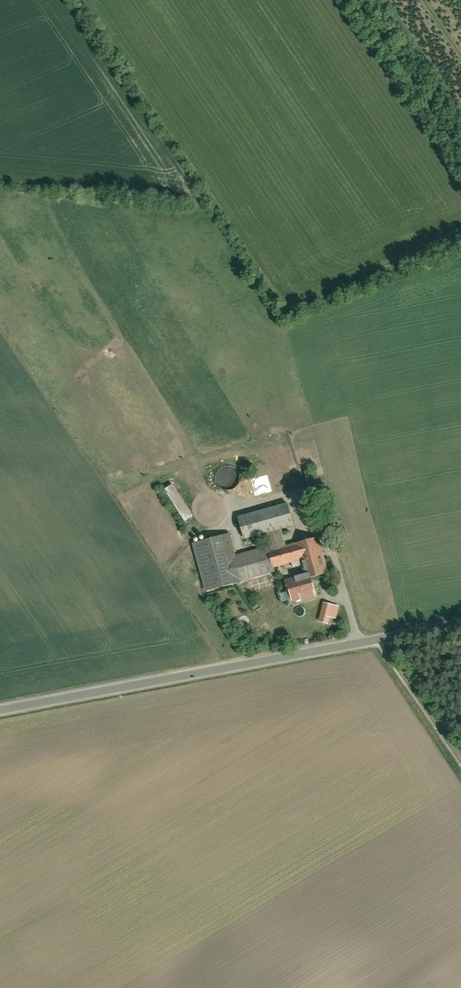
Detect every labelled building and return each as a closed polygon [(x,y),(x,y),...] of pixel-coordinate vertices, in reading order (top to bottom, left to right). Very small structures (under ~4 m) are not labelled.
[(308,487),(320,484),(316,468),(305,471),(308,487)] [(275,475),(258,478),(260,495),(277,492),(275,475)] [(164,488),(182,521),(191,516),(173,483),(164,488)] [(288,505),(238,518),(245,541),(264,536),(267,547),(236,556),(230,534),(191,544),(205,594),(274,576),(272,568),(299,561),(303,577),(284,582),(290,605),(315,598),(311,581),(326,577),(316,539),(287,546),(284,532),(294,529),(288,505)] [(330,616),(336,618),(340,605),(323,601),(317,621),(328,624),(330,616)]
